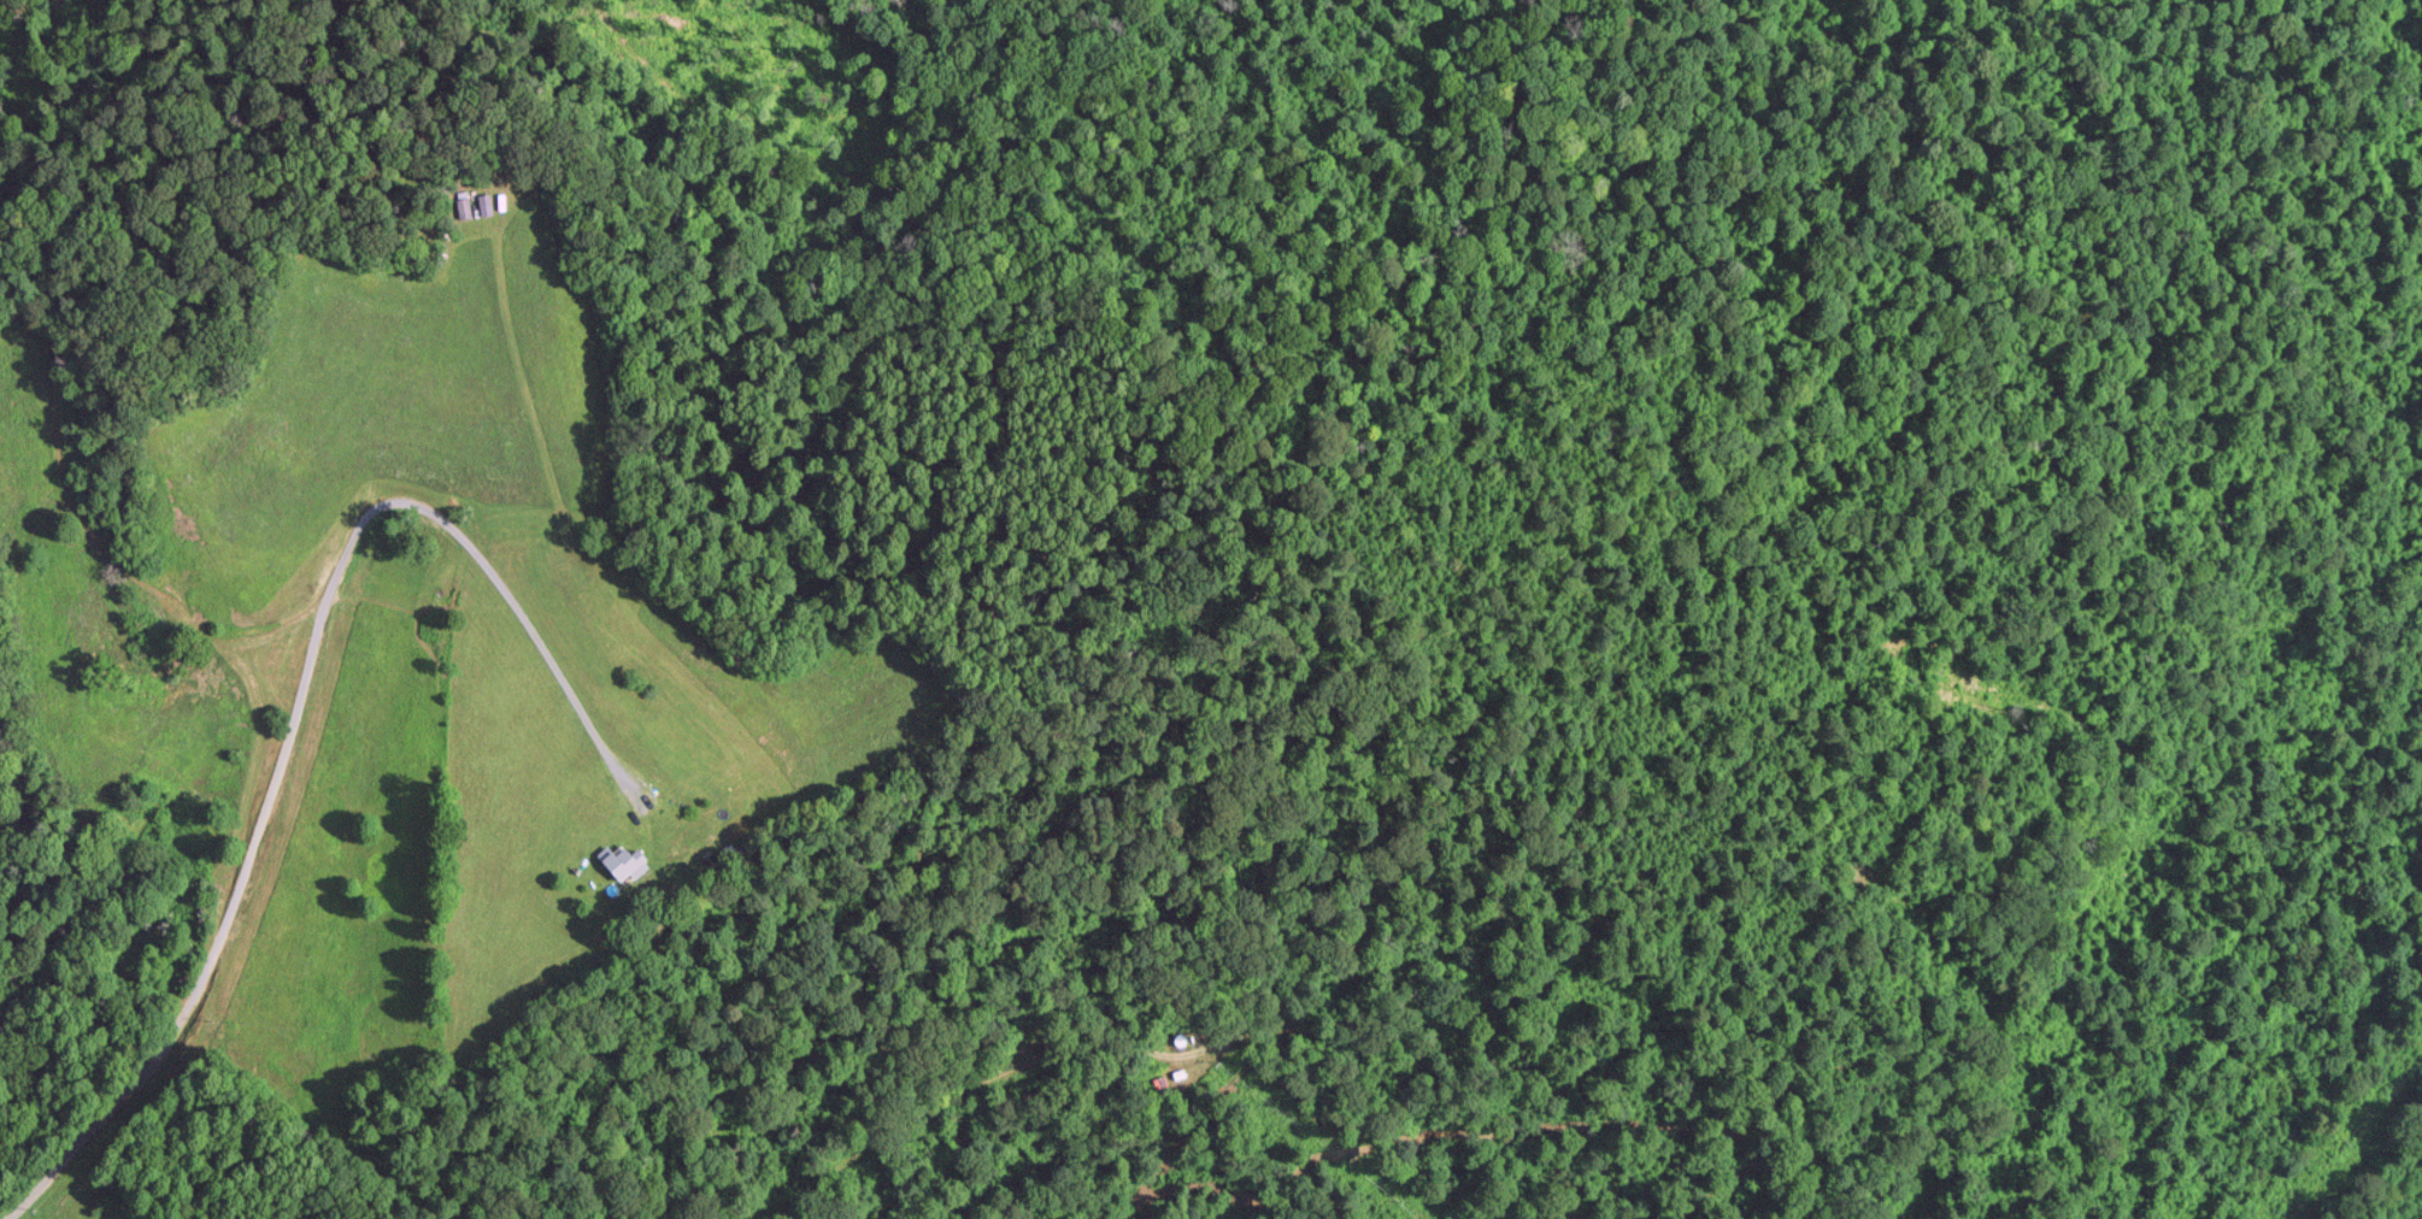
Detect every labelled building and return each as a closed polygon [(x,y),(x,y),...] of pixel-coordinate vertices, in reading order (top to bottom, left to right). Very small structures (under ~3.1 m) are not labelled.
[(481,193),(482,213),(494,212),(492,192),(481,193)] [(601,852),(630,878),(651,853),(641,844),(637,849),(625,839),(618,847),(611,840),(601,852)]
